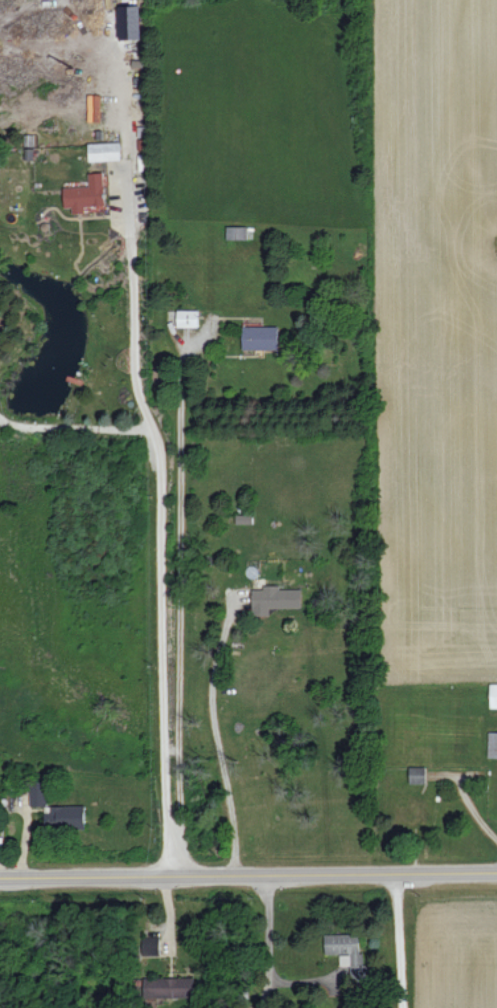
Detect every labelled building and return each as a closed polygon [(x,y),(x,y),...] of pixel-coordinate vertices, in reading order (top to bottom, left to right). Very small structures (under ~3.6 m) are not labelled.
[(120,39),(141,38),(140,5),(119,5),(120,39)] [(89,143),(89,161),(121,159),(120,142),(89,143)] [(105,205),(104,172),(89,173),(90,186),(64,187),(65,207),(72,207),(72,213),(86,213),(85,206),(105,205)] [(198,310),(178,310),(177,327),(198,327),(198,310)] [(278,326),(243,326),(242,349),(278,349),(278,326)] [(301,588),(279,589),(279,585),(263,585),(263,589),(252,589),(253,616),(270,615),(270,608),(302,607),(301,588)] [(496,757),(496,732),(489,732),(488,757),(496,757)] [(426,766),(410,767),(410,783),(426,783),(426,766)] [(31,805),(48,806),(48,781),(31,781),(31,805)] [(86,805),(47,806),(48,827),(86,827),(86,805)] [(325,934),(326,954),(350,953),(351,984),(370,983),(369,964),(361,965),(361,933),(325,934)] [(194,997),(194,977),(142,978),(142,999),(194,997)]
